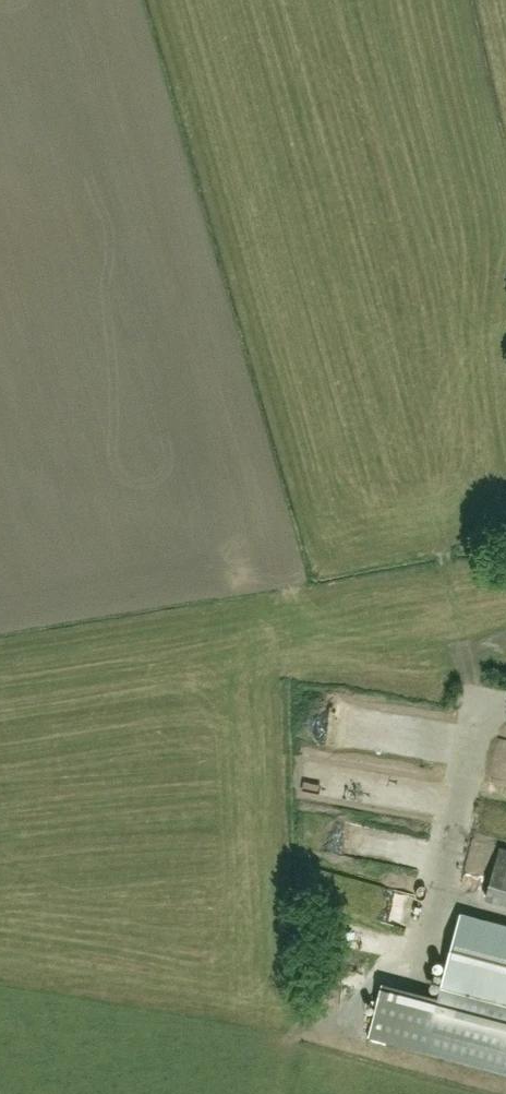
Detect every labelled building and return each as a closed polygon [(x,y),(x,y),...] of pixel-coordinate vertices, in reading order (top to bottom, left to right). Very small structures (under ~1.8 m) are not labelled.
[(416,768),(433,761),(426,747),(410,755),(416,768)] [(460,859),(479,865),(483,854),(464,848),(460,859)] [(482,902),(505,908),(505,852),(494,850),(482,902)] [(425,1051),(505,1073),(505,927),(462,915),(425,1051)]
